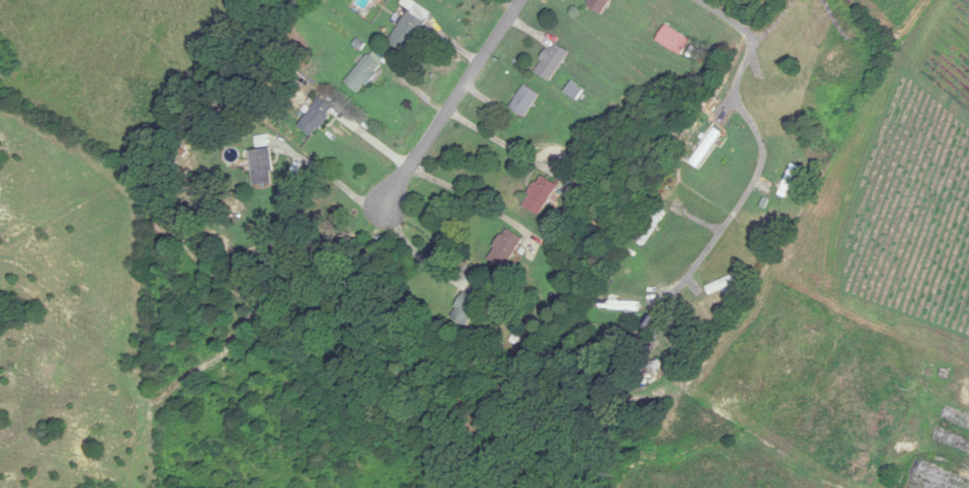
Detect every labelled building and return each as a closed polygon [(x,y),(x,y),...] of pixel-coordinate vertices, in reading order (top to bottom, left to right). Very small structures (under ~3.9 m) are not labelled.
[(587,6),(603,16),(612,0),(591,0),(587,6)] [(432,16),(417,5),(389,40),(404,52),(432,16)] [(681,56),(691,41),(668,26),(658,41),(681,56)] [(569,51),(552,42),(537,74),(554,82),(569,51)] [(346,81),(358,93),(388,64),(375,52),(346,81)] [(566,91),(575,100),(583,92),(573,83),(566,91)] [(512,108),(527,117),(541,95),(525,85),(512,108)] [(317,137),(335,107),(319,97),(301,128),(317,137)] [(723,134),(716,129),(691,163),(698,168),(723,134)] [(252,151),(254,187),(274,186),(273,150),(252,151)] [(560,189),(545,177),(523,203),(538,215),(560,189)] [(644,247),(669,214),(661,208),(636,242),(644,247)] [(489,258),(505,269),(525,240),(509,229),(489,258)] [(737,283),(732,275),(708,289),(713,297),(737,283)] [(452,317),(468,327),(487,295),(471,285),(452,317)] [(641,311),(641,301),(599,301),(599,311),(641,311)]
